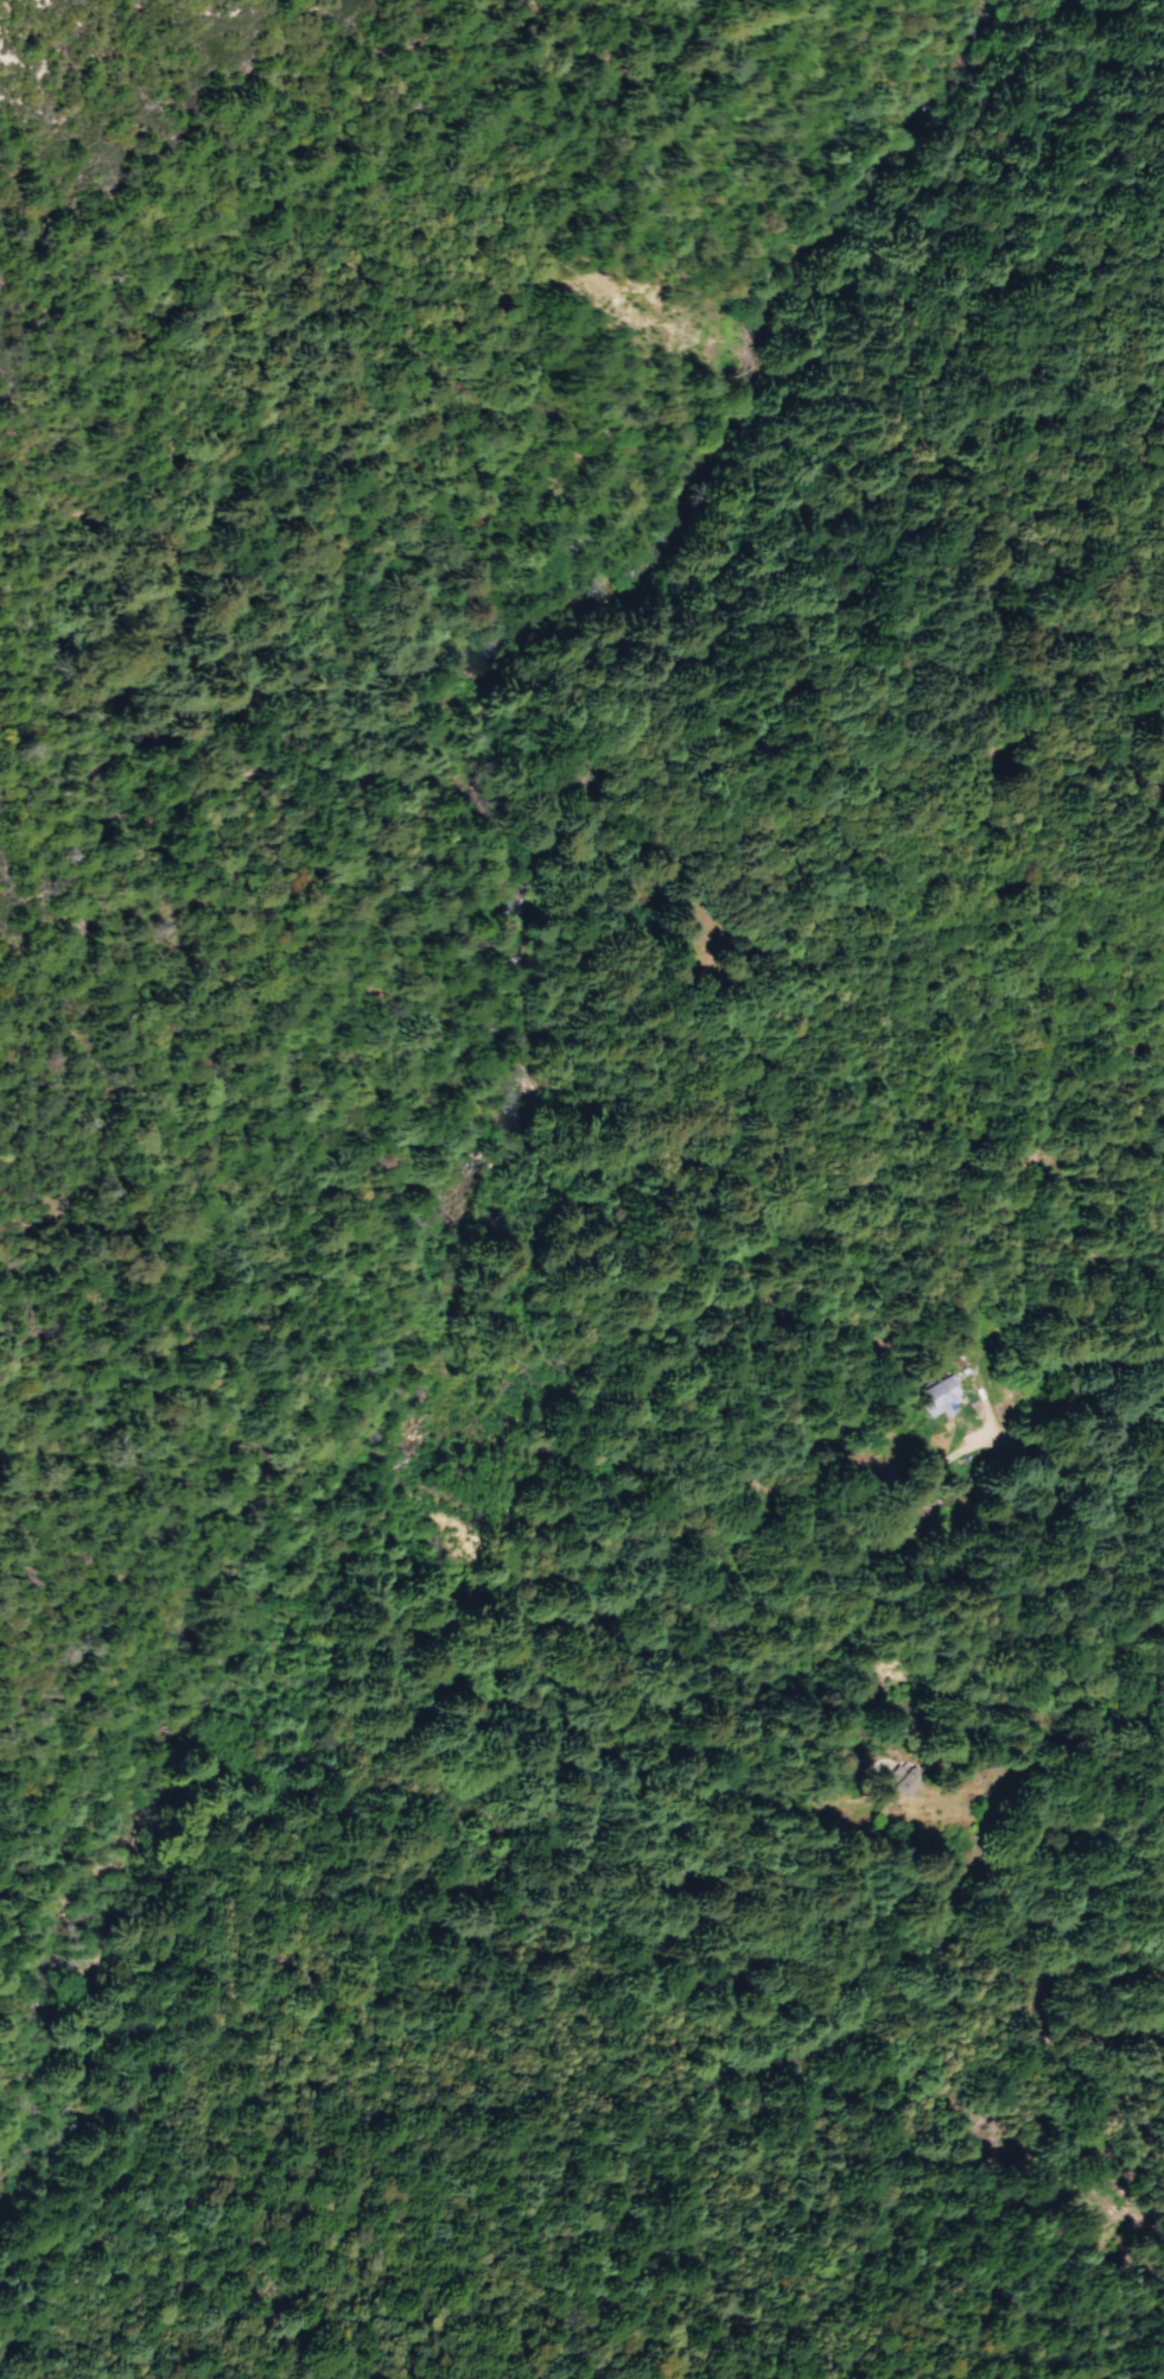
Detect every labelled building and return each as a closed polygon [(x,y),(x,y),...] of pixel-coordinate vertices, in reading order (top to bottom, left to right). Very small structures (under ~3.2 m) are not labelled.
[(959,1378),(972,1401),(939,1422),(923,1400),(959,1378)] [(891,1800),(895,1794),(906,1801),(919,1782),(895,1766),(878,1792),(891,1800)]
